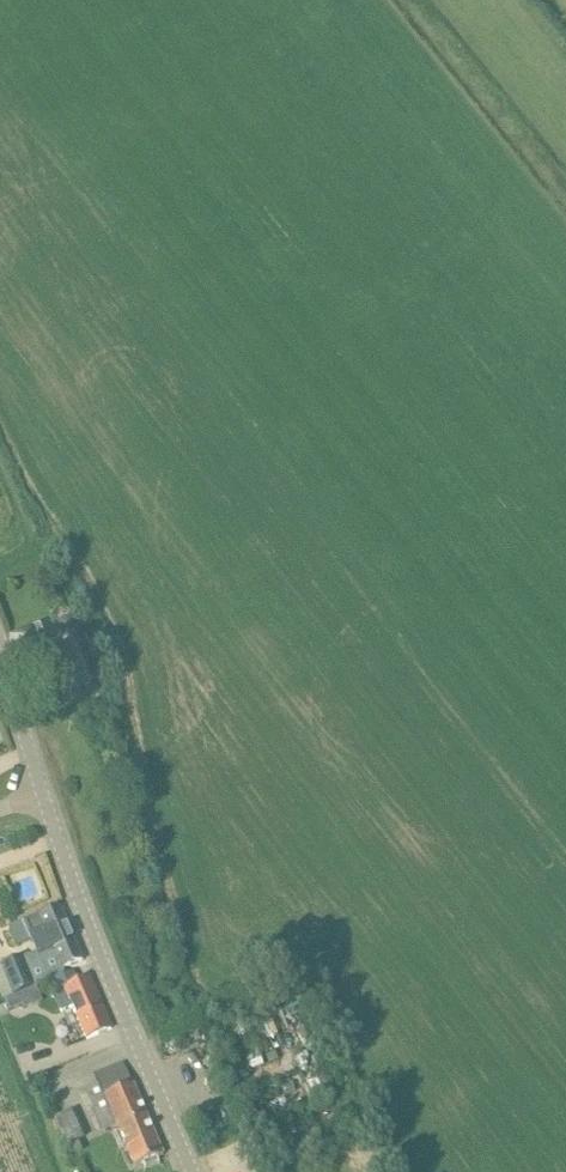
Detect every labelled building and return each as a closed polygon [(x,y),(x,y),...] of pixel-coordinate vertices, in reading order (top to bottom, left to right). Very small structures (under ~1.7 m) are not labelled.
[(100,678),(84,637),(61,647),(78,687),(100,678)] [(63,969),(83,960),(60,906),(22,923),(34,952),(25,957),(2,966),(13,995),(36,988),(47,982),(65,974),(63,969)] [(74,1044),(90,1038),(112,1028),(89,976),(76,981),(72,971),(65,974),(47,982),(59,1010),(71,1005),(82,1030),(70,1036),(74,1044)] [(19,998),(7,1003),(12,1015),(24,1011),(19,998)] [(124,1063),(102,1072),(99,1073),(101,1080),(89,1085),(106,1126),(119,1120),(138,1166),(164,1155),(124,1063)] [(85,1138),(72,1111),(54,1119),(66,1145),(85,1138)] [(334,1116),(321,1122),(325,1131),(338,1126),(334,1116)] [(79,1141),(68,1145),(72,1155),(83,1150),(79,1141)]
